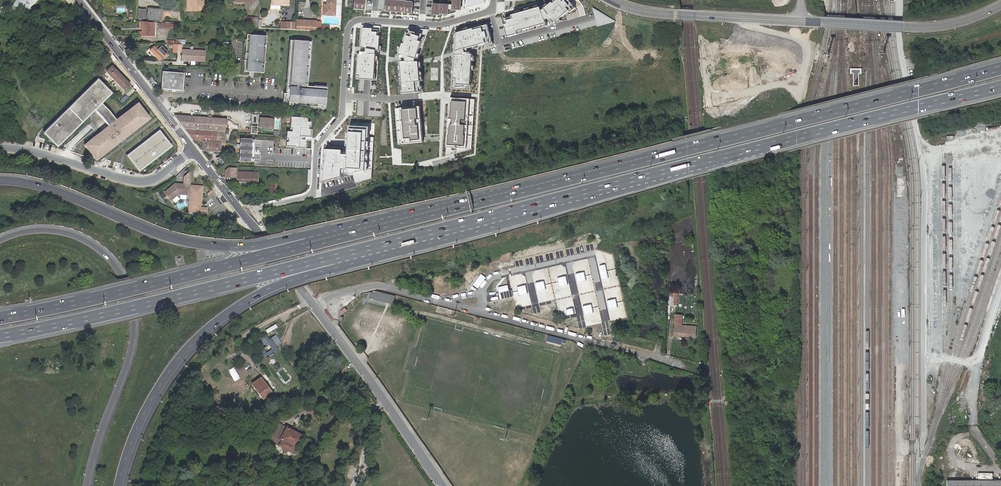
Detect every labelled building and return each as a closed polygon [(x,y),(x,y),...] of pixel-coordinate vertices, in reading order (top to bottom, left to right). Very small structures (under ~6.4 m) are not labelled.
[(8,11),(17,17),(20,13),(29,19),(40,0),(15,0),(8,11)] [(187,10),(197,10),(197,6),(207,7),(207,0),(187,0),(187,10)] [(323,8),(323,16),(334,17),(335,0),(327,0),(326,6),(326,8),(323,8)] [(353,10),(364,11),(364,0),(353,0),(353,10)] [(391,0),(386,0),(385,12),(412,14),(413,2),(391,0)] [(433,2),(432,14),(448,15),(449,9),(460,9),(461,0),(453,0),(453,3),(433,2)] [(509,13),(511,19),(502,22),(507,38),(551,26),(574,8),(568,0),(552,0),(549,2),(509,13)] [(147,8),(141,8),(139,8),(138,16),(147,16),(147,8)] [(148,16),(161,17),(162,9),(149,8),(148,16)] [(244,17),(243,25),(253,26),(253,18),(244,17)] [(243,25),(243,27),(256,28),(257,18),(253,18),(253,26),(243,25)] [(316,22),(296,21),(296,31),(315,32),(316,22)] [(153,26),(153,23),(148,23),(148,22),(142,22),(142,32),(142,36),(153,37),(153,29),(155,29),(155,26),(153,26)] [(320,23),(316,22),(315,32),(329,33),(329,27),(320,26),(320,23)] [(492,44),(486,23),(454,32),(450,89),(473,91),(475,49),(492,44)] [(380,28),(361,27),(359,48),(364,49),(364,52),(359,52),(359,54),(357,54),(356,75),(359,75),(359,79),(373,80),(375,50),(378,50),(380,28)] [(428,30),(405,28),(397,53),(401,95),(424,93),(420,53),(428,30)] [(268,37),(248,35),(244,73),(265,74),(268,37)] [(314,42),(291,40),(285,91),(282,90),(281,106),(327,110),(330,88),(310,87),(314,42)] [(150,51),(159,61),(163,58),(164,60),(168,56),(166,54),(167,53),(161,47),(157,50),(153,47),(150,51)] [(205,51),(182,50),(181,61),(204,62),(205,51)] [(109,76),(124,91),(130,85),(115,70),(114,70),(111,67),(106,72),(109,75),(109,76)] [(862,72),(862,68),(851,68),(851,73),(854,73),(854,85),(860,85),(860,72),(862,72)] [(186,74),(163,72),(162,91),(184,92),(186,74)] [(108,127),(84,145),(99,162),(152,119),(139,103),(117,121),(103,105),(115,95),(100,79),(46,133),(59,147),(96,111),(108,127)] [(474,100),(449,98),(446,156),(471,150),(474,100)] [(418,101),(395,103),(398,145),(423,143),(420,107),(419,107),(418,101)] [(220,143),(224,143),(224,136),(226,136),(227,136),(227,131),(226,130),(224,130),(225,119),(174,115),(194,141),(202,142),(220,143)] [(307,118),(290,117),(289,131),(286,131),(285,147),(305,148),(307,118)] [(272,120),(260,119),(260,128),(271,129),(272,120)] [(368,126),(347,125),(346,150),(323,149),(321,182),(354,173),(356,182),(373,177),(375,137),(368,136),(368,126)] [(173,146),(161,131),(128,156),(141,171),(173,146)] [(260,135),(259,143),(280,145),(281,136),(260,135)] [(253,139),(241,138),(240,161),(252,161),(253,139)] [(202,142),(201,149),(202,151),(219,152),(220,149),(220,143),(202,142)] [(226,168),(225,176),(225,177),(234,178),(234,168),(226,168)] [(258,173),(245,172),(245,176),(236,176),(236,182),(258,183),(258,176),(258,173)] [(188,185),(174,185),(164,192),(170,200),(177,195),(188,195),(188,185)] [(202,186),(190,185),(188,212),(207,213),(207,208),(201,207),(202,186)] [(581,272),(588,270),(585,259),(579,261),(581,272)] [(540,274),(542,281),(549,280),(547,272),(540,274)] [(483,281),(478,278),(475,284),(480,287),(483,281)] [(584,284),(585,291),(592,289),(591,282),(584,284)] [(513,289),(502,292),(503,299),(514,297),(513,289)] [(375,298),(394,303),(395,296),(377,291),(375,298)] [(676,319),(675,324),(675,331),(674,331),(673,336),(696,338),(696,327),(681,325),(682,316),(676,315),(676,319)] [(258,351),(264,359),(276,350),(269,339),(266,340),(263,335),(259,338),(265,346),(258,351)] [(546,341),(561,345),(562,343),(565,344),(565,341),(547,336),(546,341)] [(260,362),(264,359),(258,351),(254,354),(260,362)] [(270,391),(261,376),(252,381),(261,397),(270,391)] [(294,447),(301,436),(279,422),(273,432),(272,431),(271,432),(272,433),(268,439),(281,447),(281,450),(283,452),(286,451),(290,453),(294,455),(296,454),(297,451),(296,448),(294,447)]
